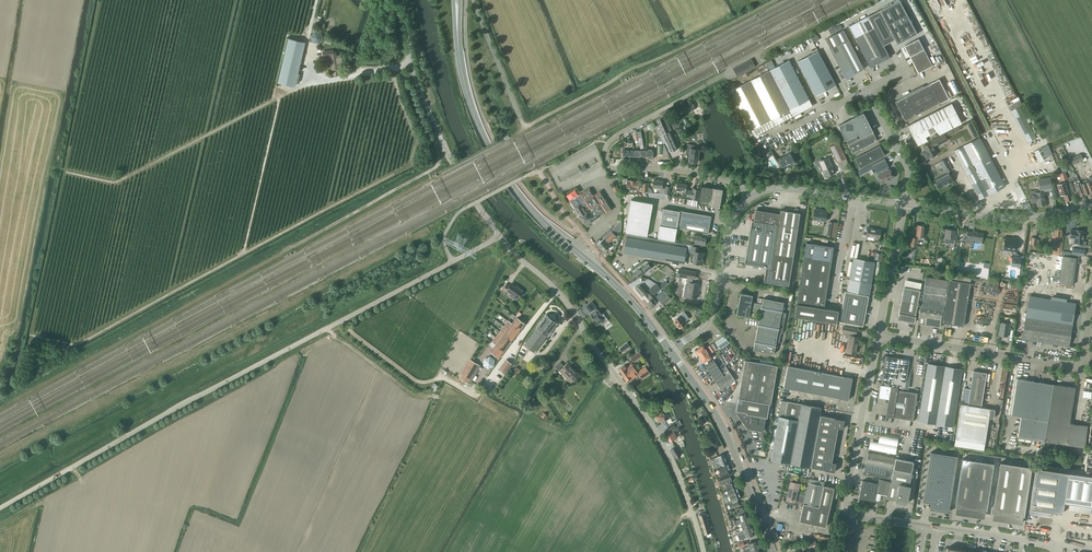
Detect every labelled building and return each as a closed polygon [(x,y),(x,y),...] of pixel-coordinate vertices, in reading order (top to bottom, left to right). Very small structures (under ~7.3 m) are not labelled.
[(868,16),(884,45),(895,39),(896,42),(897,44),(900,43),(917,34),(907,15),(910,13),(907,8),(905,10),(899,0),(868,16)] [(884,45),(868,16),(848,26),(864,55),(870,67),(890,57),(884,45)] [(864,69),(849,41),(843,30),(825,39),(843,73),(842,73),(845,80),(855,75),(854,74),(864,69)] [(323,39),(321,33),(315,32),(310,36),(312,43),(319,44),(323,39)] [(289,38),(278,83),(294,87),(305,42),(289,38)] [(932,66),(924,49),(918,39),(905,46),(919,73),(932,66)] [(333,73),(334,75),(338,75),(337,68),(339,67),(338,63),(342,63),(341,57),(340,58),(340,56),(336,56),(336,55),(334,55),(333,50),(322,51),(323,57),(330,57),(328,57),(328,60),(331,60),(333,74),(333,73)] [(836,85),(823,61),(818,51),(798,61),(816,96),(836,85)] [(732,64),(733,67),(751,58),(750,55),(732,64)] [(737,76),(755,66),(751,59),(733,69),(737,76)] [(789,60),(769,70),(774,80),(794,70),(789,60)] [(779,90),(774,80),(769,70),(731,91),(751,130),(790,110),(784,100),(779,90)] [(794,70),(774,80),(779,90),(799,80),(794,70)] [(939,79),(895,101),(905,121),(935,106),(936,108),(939,106),(938,104),(948,99),(949,99),(948,98),(939,79)] [(799,80),(779,90),(784,100),(804,89),(799,80)] [(804,89),(784,100),(790,110),(809,99),(804,89)] [(689,112),(695,109),(692,103),(686,106),(689,112)] [(918,145),(961,123),(951,103),(907,126),(918,145)] [(1028,142),(1036,138),(1019,106),(1011,110),(1028,142)] [(838,125),(838,126),(846,140),(858,134),(860,138),(873,131),(863,113),(862,113),(844,122),(838,125)] [(659,134),(671,129),(665,117),(657,121),(659,125),(656,126),(659,134)] [(671,152),(679,148),(671,129),(659,134),(663,143),(667,142),(671,152)] [(646,150),(643,150),(643,144),(642,138),(638,138),(637,131),(633,132),(635,141),(639,140),(640,150),(640,159),(642,159),(642,160),(645,160),(645,159),(646,159),(646,150)] [(852,153),(877,140),(873,132),(858,139),(856,136),(846,141),(852,153)] [(947,140),(944,134),(935,139),(938,145),(947,140)] [(980,137),(954,150),(961,165),(979,199),(988,194),(989,195),(1002,188),(1002,187),(1005,186),(980,137)] [(657,145),(657,154),(662,154),(668,154),(663,144),(662,144),(662,141),(657,141),(657,145)] [(837,163),(846,158),(838,142),(830,147),(837,163)] [(925,160),(937,154),(931,142),(922,147),(924,151),(921,152),(925,160)] [(694,161),(697,162),(699,149),(693,149),(694,145),(687,144),(686,152),(690,153),(689,161),(690,161),(689,162),(694,162),(694,161)] [(860,168),(885,155),(880,145),(855,158),(860,168)] [(1046,157),(1041,148),(1034,151),(1039,161),(1046,157)] [(634,159),(634,150),(623,150),(623,158),(634,159)] [(781,169),(796,162),(791,152),(776,160),(781,169)] [(820,159),(814,161),(816,166),(820,164),(823,171),(822,171),(825,177),(835,172),(833,166),(829,157),(821,160),(820,159)] [(887,168),(889,167),(885,160),(873,166),(877,173),(878,173),(879,175),(878,175),(880,179),(879,179),(878,180),(880,183),(881,183),(882,183),(893,177),(890,169),(888,170),(887,168)] [(860,175),(874,168),(873,166),(872,164),(858,171),(860,175)] [(939,188),(953,181),(949,172),(935,180),(939,188)] [(1040,191),(1052,189),(1050,177),(1038,179),(1040,191)] [(1085,194),(1081,184),(1079,179),(1069,183),(1072,191),(1077,189),(1080,196),(1085,194)] [(629,192),(633,192),(633,180),(627,181),(627,189),(625,189),(622,189),(622,193),(629,193),(629,192)] [(1085,194),(1089,193),(1085,180),(1082,181),(1083,183),(1081,184),(1085,194)] [(662,188),(663,181),(653,181),(653,188),(660,188),(659,193),(664,193),(669,194),(670,187),(665,186),(665,188),(662,188)] [(686,190),(687,184),(677,183),(676,190),(681,191),(683,193),(682,196),(692,197),(691,198),(698,200),(700,190),(693,189),(693,191),(686,190)] [(1065,183),(1057,185),(1060,196),(1064,195),(1065,200),(1071,199),(1069,193),(1068,193),(1065,183)] [(722,191),(721,189),(702,186),(699,204),(719,208),(722,191)] [(580,219),(583,223),(590,218),(592,221),(598,217),(597,216),(604,211),(606,214),(612,209),(600,191),(594,195),(589,188),(580,194),(581,196),(571,202),(574,208),(579,215),(577,216),(579,219),(580,219)] [(566,195),(570,200),(579,194),(575,189),(566,195)] [(1030,194),(1031,203),(1034,202),(1035,201),(1036,201),(1037,204),(1037,206),(1046,204),(1044,191),(1043,192),(1041,192),(1036,193),(1030,194)] [(631,200),(625,232),(647,236),(653,203),(631,200)] [(660,225),(658,238),(674,241),(677,229),(677,228),(707,233),(710,217),(695,214),(663,208),(660,225)] [(814,209),(813,219),(819,220),(826,221),(826,219),(827,212),(821,212),(822,210),(814,209)] [(747,250),(745,263),(766,267),(763,281),(777,284),(788,285),(789,285),(789,284),(791,272),(792,263),(800,213),(780,210),(780,214),(759,210),(753,221),(752,220),(747,250)] [(828,231),(827,236),(835,237),(836,232),(832,232),(834,222),(829,222),(828,231)] [(916,247),(917,243),(918,243),(919,238),(923,239),(923,236),(925,226),(917,225),(916,238),(911,237),(910,246),(916,247)] [(871,228),(868,227),(866,236),(875,238),(875,237),(880,238),(881,230),(871,228)] [(1061,232),(1062,228),(1055,227),(1053,239),(1056,239),(1057,236),(1061,237),(1062,232),(1061,232)] [(954,233),(955,229),(946,228),(944,238),(945,238),(944,242),(949,243),(950,242),(953,242),(953,243),(956,244),(957,234),(954,233)] [(1075,230),(1071,230),(1070,237),(1074,238),(1074,243),(1080,244),(1079,246),(1085,247),(1086,242),(1083,241),(1084,231),(1075,230)] [(965,238),(964,243),(970,243),(970,242),(972,242),(982,243),(983,233),(968,231),(967,238),(965,238)] [(609,243),(616,237),(612,232),(598,244),(604,251),(611,245),(609,243)] [(684,263),(687,244),(627,234),(624,253),(684,263)] [(701,237),(701,236),(694,234),(693,239),(695,239),(695,243),(705,245),(706,238),(701,237)] [(1004,237),(1003,249),(1009,250),(1013,254),(1012,254),(1011,262),(1011,266),(1020,267),(1021,255),(1018,255),(1015,251),(1017,237),(1012,237),(1012,238),(1004,237)] [(1039,239),(1037,239),(1037,238),(1032,237),(1031,245),(1038,246),(1039,239)] [(1061,255),(1063,242),(1058,241),(1057,249),(1051,249),(1051,253),(1061,255)] [(834,247),(809,243),(806,242),(804,258),(831,262),(834,247)] [(693,246),(691,253),(694,254),(693,263),(702,265),(704,253),(697,252),(698,247),(693,246)] [(1078,264),(1079,255),(1070,254),(1070,257),(1063,256),(1059,283),(1073,285),(1075,263),(1078,264)] [(829,277),(831,262),(804,258),(801,273),(829,277)] [(850,278),(849,280),(860,282),(871,284),(875,262),(853,258),(850,278)] [(643,274),(651,268),(647,263),(640,269),(631,275),(635,280),(644,274),(643,274)] [(694,279),(696,272),(679,269),(678,276),(687,278),(686,284),(689,284),(687,297),(696,298),(699,284),(692,283),(693,279),(694,279)] [(826,293),(829,277),(801,273),(799,288),(826,293)] [(920,306),(917,323),(918,323),(929,325),(933,325),(940,326),(941,317),(942,317),(945,294),(946,294),(947,283),(948,280),(926,277),(925,280),(923,293),(921,306),(920,306)] [(859,287),(860,282),(849,280),(847,290),(851,291),(852,291),(858,292),(859,287)] [(942,323),(941,326),(951,328),(951,324),(963,326),(970,283),(949,280),(946,294),(945,294),(942,317),(942,323)] [(511,283),(510,285),(507,283),(502,290),(505,292),(506,291),(518,299),(524,290),(519,287),(519,289),(511,283)] [(661,289),(656,283),(649,289),(654,295),(661,289)] [(647,293),(647,292),(641,285),(636,289),(642,297),(643,296),(652,307),(655,305),(651,301),(653,298),(649,294),(648,295),(647,293)] [(915,316),(920,290),(904,287),(898,313),(899,313),(898,319),(914,322),(916,316),(915,316)] [(799,288),(796,304),(824,308),(826,293),(799,288)] [(865,295),(865,293),(858,292),(852,291),(851,291),(851,293),(845,291),(839,322),(863,326),(869,296),(865,295)] [(663,305),(671,298),(666,292),(658,299),(663,305)] [(786,313),(782,312),(783,302),(763,298),(762,304),(751,302),(752,295),(741,293),(737,315),(748,317),(750,310),(760,312),(753,350),(774,354),(775,347),(777,348),(778,344),(776,343),(778,333),(782,334),(786,313)] [(1068,346),(1075,303),(1029,295),(1025,317),(1022,339),(1068,346)] [(604,317),(598,310),(597,310),(595,308),(596,307),(592,301),(586,306),(590,312),(594,309),(595,311),(590,315),(594,320),(593,321),(597,326),(603,321),(601,319),(604,317)] [(796,304),(794,317),(834,323),(836,323),(838,310),(836,310),(824,308),(796,304)] [(524,345),(534,352),(547,335),(548,336),(557,324),(545,315),(536,327),(537,328),(524,345)] [(680,328),(686,323),(680,315),(674,320),(680,328)] [(516,317),(512,324),(520,330),(525,324),(516,317)] [(520,330),(512,324),(508,321),(504,326),(516,335),(520,330)] [(1007,337),(1009,324),(1001,322),(999,335),(1007,337)] [(516,335),(504,326),(499,331),(512,341),(516,335)] [(857,329),(847,328),(843,327),(842,331),(846,332),(845,334),(845,335),(846,337),(847,338),(849,339),(847,350),(856,351),(859,337),(853,336),(854,333),(856,334),(857,329)] [(512,341),(499,331),(495,337),(508,346),(512,341)] [(720,349),(729,343),(724,335),(715,342),(720,349)] [(508,346),(495,337),(492,342),(496,345),(504,351),(508,346)] [(714,342),(708,347),(710,349),(713,347),(714,350),(715,350),(718,348),(714,342)] [(496,345),(490,351),(499,358),(504,351),(496,345)] [(703,345),(695,351),(697,354),(698,356),(699,356),(699,357),(707,351),(703,345)] [(632,355),(630,356),(631,357),(634,361),(640,357),(642,355),(638,351),(635,353),(632,355)] [(707,351),(699,357),(700,357),(699,358),(700,360),(701,360),(703,363),(711,357),(707,351)] [(494,366),(495,360),(490,356),(484,359),(483,365),(488,369),(494,366)] [(895,357),(887,356),(881,390),(880,390),(879,397),(888,399),(886,416),(913,420),(917,393),(903,391),(903,388),(905,388),(908,365),(909,360),(898,358),(895,357)] [(461,374),(468,378),(471,379),(479,365),(470,360),(461,374)] [(505,373),(512,364),(506,360),(500,369),(505,373)] [(714,360),(705,365),(716,382),(730,373),(727,369),(725,366),(720,370),(714,360)] [(775,376),(777,366),(745,360),(743,371),(775,376)] [(580,374),(568,362),(559,371),(571,383),(580,374)] [(935,424),(945,366),(928,363),(918,421),(935,424)] [(624,365),(618,369),(621,373),(624,377),(637,367),(635,364),(633,365),(632,364),(626,367),(624,365)] [(848,400),(852,378),(788,366),(783,387),(848,400)] [(953,427),(962,369),(945,366),(935,424),(953,427)] [(514,376),(519,369),(516,367),(511,374),(514,376)] [(637,367),(624,377),(627,381),(630,378),(631,379),(632,379),(639,374),(642,378),(649,373),(645,367),(639,370),(637,367)] [(770,404),(775,376),(743,371),(738,398),(769,404),(770,404)] [(981,405),(986,373),(973,371),(968,403),(981,405)] [(721,390),(735,381),(730,373),(716,382),(721,390)] [(1045,441),(1053,384),(1017,379),(1011,414),(1021,416),(1018,437),(1045,441)] [(1070,423),(1075,387),(1053,384),(1045,441),(1085,447),(1087,426),(1070,423)] [(767,418),(769,404),(738,398),(736,411),(738,411),(737,413),(748,428),(762,430),(762,432),(763,432),(765,431),(766,429),(764,429),(766,418),(767,418)] [(790,463),(798,420),(799,420),(802,404),(782,400),(771,460),(790,463)] [(809,467),(821,408),(802,404),(799,420),(798,420),(790,463),(809,467)] [(956,438),(955,445),(984,449),(985,443),(987,429),(989,417),(993,418),(995,409),(991,409),(987,408),(961,404),(958,424),(956,438)] [(663,413),(666,412),(664,410),(662,411),(654,415),(658,421),(660,420),(662,423),(667,421),(665,418),(666,417),(663,413)] [(810,467),(835,472),(836,463),(832,462),(838,428),(843,429),(844,420),(820,415),(810,467)] [(670,431),(676,428),(673,423),(667,426),(670,431)] [(668,435),(666,436),(670,442),(677,437),(674,432),(673,430),(667,434),(668,435)] [(895,455),(899,437),(882,434),(881,443),(873,441),(872,444),(871,443),(870,446),(872,446),(871,450),(895,455)] [(722,445),(719,438),(711,442),(712,443),(714,448),(721,445),(722,445)] [(676,447),(671,449),(676,458),(681,455),(676,447)] [(892,469),(894,458),(868,452),(865,463),(892,469)] [(957,456),(931,452),(923,502),(931,503),(930,506),(934,507),(933,509),(949,511),(957,456)] [(715,458),(710,460),(712,464),(714,468),(719,466),(727,463),(723,454),(718,456),(715,458)] [(911,472),(913,461),(900,459),(898,470),(911,472)] [(987,510),(994,463),(962,459),(955,505),(955,506),(963,507),(962,513),(977,516),(978,509),(987,511),(987,510)] [(730,470),(729,466),(728,462),(727,463),(719,466),(722,473),(720,473),(721,477),(729,474),(728,471),(730,470)] [(992,511),(1001,513),(1000,519),(1015,521),(1022,523),(1023,516),(1024,516),(1031,467),(1000,462),(992,511)] [(892,480),(893,470),(865,465),(865,467),(864,467),(863,471),(864,471),(863,474),(891,479),(892,480)] [(1029,514),(1050,517),(1051,511),(1062,513),(1063,508),(1064,502),(1069,503),(1091,506),(1091,497),(1091,476),(1069,473),(1068,473),(1036,468),(1029,514)] [(907,503),(910,486),(909,485),(911,474),(893,470),(892,480),(891,479),(891,482),(879,480),(878,484),(862,481),(859,498),(886,503),(887,498),(896,500),(895,501),(907,503)] [(730,476),(719,480),(720,482),(721,485),(725,483),(726,485),(725,485),(727,490),(736,487),(734,482),(730,483),(729,482),(731,481),(730,478),(730,476)] [(829,509),(834,488),(824,485),(824,482),(809,478),(808,482),(805,495),(800,494),(799,501),(803,502),(799,521),(825,527),(829,509)] [(797,493),(799,483),(793,482),(793,483),(791,482),(790,488),(789,488),(786,500),(795,501),(795,500),(799,501),(800,494),(797,493)] [(729,494),(723,496),(724,498),(726,497),(730,496),(729,495),(739,492),(736,487),(727,490),(729,494)] [(734,500),(741,497),(739,492),(729,495),(730,496),(732,501),(734,500)] [(731,524),(748,518),(746,513),(745,513),(744,509),(737,512),(739,519),(736,520),(735,519),(730,521),(731,524)] [(704,534),(709,533),(703,513),(698,515),(704,534)] [(742,526),(750,523),(748,518),(731,524),(732,526),(741,523),(742,526)] [(735,535),(752,529),(750,523),(742,526),(743,530),(734,533),(735,535)] [(742,539),(746,537),(754,534),(752,529),(735,535),(735,536),(737,535),(740,542),(743,541),(742,539)] [(749,546),(742,548),(743,551),(746,550),(747,550),(758,546),(756,540),(748,543),(749,546)]
